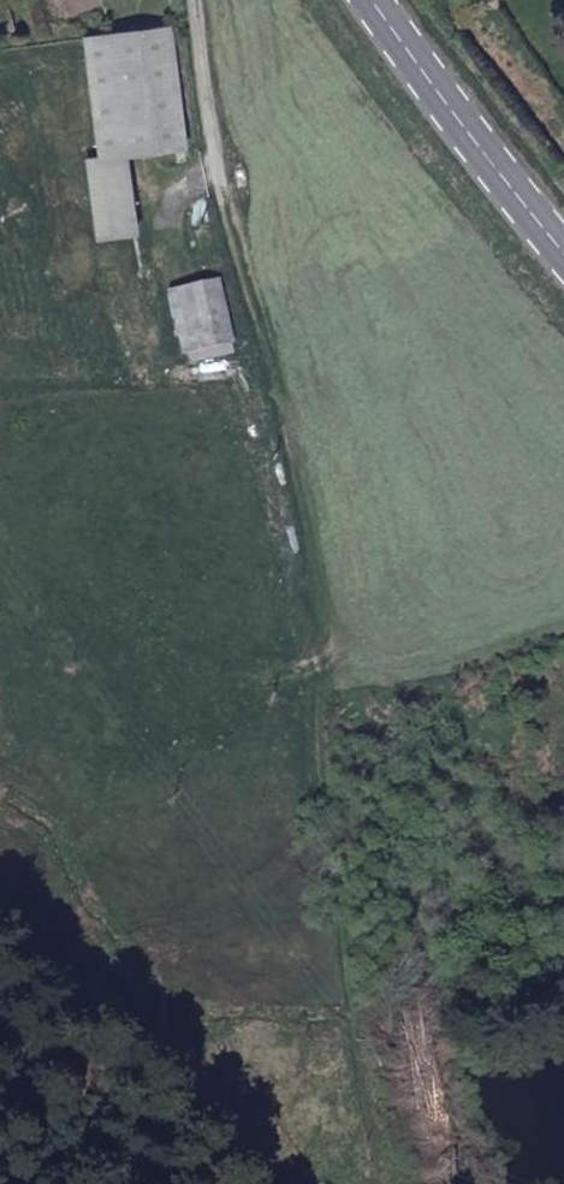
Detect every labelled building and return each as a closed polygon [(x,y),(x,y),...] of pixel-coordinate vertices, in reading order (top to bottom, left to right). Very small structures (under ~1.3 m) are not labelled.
[(91,162),(116,159),(177,151),(164,32),(79,40),(91,162)] [(123,237),(116,159),(91,162),(80,163),(88,240),(123,237)] [(226,347),(212,286),(166,296),(179,358),(226,347)]
